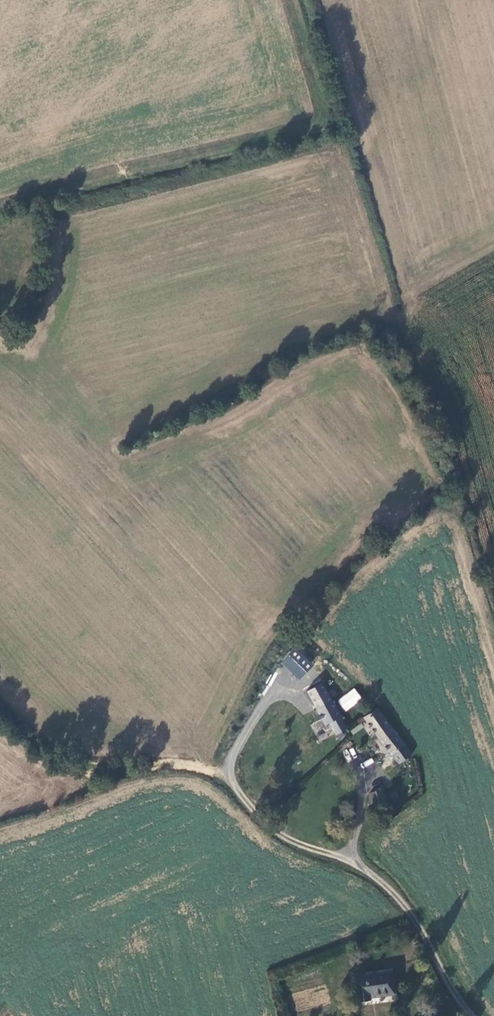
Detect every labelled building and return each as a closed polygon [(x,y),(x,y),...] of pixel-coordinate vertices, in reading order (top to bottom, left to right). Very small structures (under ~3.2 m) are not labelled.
[(302,670),(285,654),(274,666),(290,682),(302,670)] [(353,687),(337,702),(346,712),(362,697),(353,687)] [(321,725),(332,741),(335,736),(333,732),(339,728),(324,703),(322,704),(317,695),(304,703),(317,727),(321,725)] [(385,755),(398,746),(369,708),(356,716),(385,755)] [(347,760),(357,756),(353,747),(343,751),(347,760)] [(363,791),(367,799),(374,794),(371,787),(363,791)] [(367,799),(362,801),(371,814),(382,808),(374,794),(367,799)] [(380,997),(377,974),(341,978),(344,1005),(357,1003),(356,1000),(380,997)]
